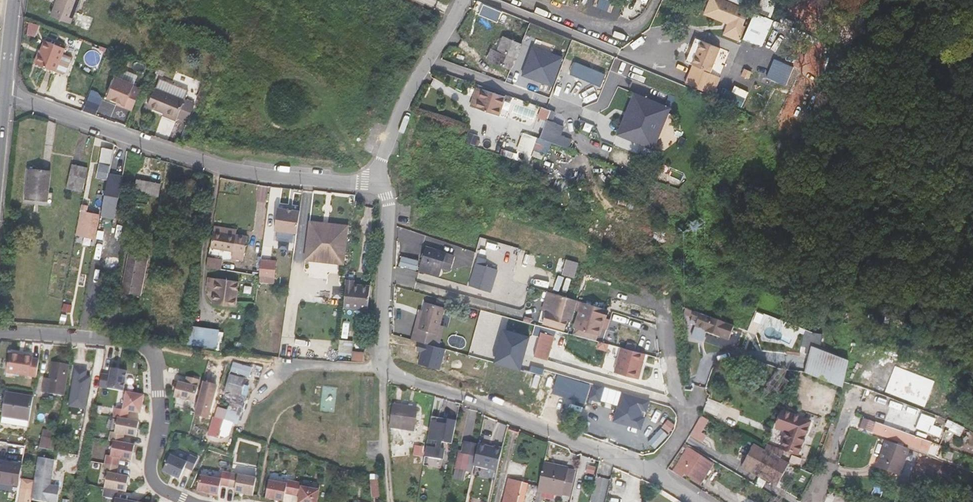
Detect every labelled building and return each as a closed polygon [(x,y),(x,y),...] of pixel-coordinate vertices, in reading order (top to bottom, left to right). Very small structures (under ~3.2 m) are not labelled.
[(51,16),(71,23),(80,0),(57,0),(51,16)] [(478,1),(474,7),(493,15),(493,13),(495,8),(478,1)] [(729,3),(724,16),(739,23),(745,10),(729,3)] [(493,15),(474,7),(473,8),(483,12),(492,16),(493,15)] [(502,16),(504,11),(495,8),(493,13),(502,16)] [(706,24),(702,23),(692,46),(695,48),(706,24)] [(716,57),(726,33),(706,24),(695,48),(689,63),(704,69),(710,54),(716,57)] [(522,44),(503,37),(498,51),(492,49),(487,60),(502,66),(511,69),(513,65),(522,69),(526,61),(516,57),(522,44)] [(65,48),(46,40),(36,63),(55,71),(56,70),(62,73),(66,72),(72,57),(62,53),(65,48)] [(716,57),(710,54),(704,69),(715,74),(722,59),(716,57)] [(125,107),(132,110),(141,89),(134,86),(134,84),(116,77),(107,97),(125,105),(125,107)] [(158,80),(155,87),(183,98),(186,91),(158,80)] [(183,98),(155,87),(148,106),(164,113),(163,115),(176,120),(177,117),(188,121),(196,103),(183,98)] [(476,87),(471,103),(478,105),(483,89),(476,87)] [(478,105),(500,113),(505,97),(483,89),(478,105)] [(662,108),(668,104),(631,91),(616,133),(653,147),(650,143),(642,140),(641,137),(626,132),(624,127),(627,119),(630,117),(632,113),(630,109),(633,101),(638,99),(662,108)] [(654,131),(662,108),(638,99),(633,101),(630,109),(632,113),(630,117),(627,119),(624,127),(626,132),(641,137),(642,140),(650,143),(653,141),(656,134),(654,131)] [(650,143),(653,147),(668,104),(662,108),(654,131),(656,134),(653,141),(650,143)] [(499,116),(500,113),(478,105),(477,108),(499,116)] [(554,112),(542,108),(538,118),(547,121),(541,138),(568,149),(572,139),(561,135),(553,132),(556,123),(551,122),(554,116),(553,115),(554,112)] [(556,123),(553,132),(561,135),(564,126),(556,123)] [(537,137),(524,133),(518,151),(531,155),(537,137)] [(108,176),(113,149),(102,147),(100,162),(104,162),(101,174),(108,176)] [(107,183),(102,210),(113,212),(119,185),(118,185),(122,163),(112,162),(108,183),(107,183)] [(88,167),(72,164),(66,188),(83,191),(88,167)] [(51,170),(29,168),(26,199),(48,201),(51,170)] [(144,194),(146,181),(137,179),(134,192),(144,194)] [(160,183),(146,181),(144,194),(158,196),(160,183)] [(88,205),(82,204),(76,235),(95,239),(99,213),(87,211),(88,205)] [(294,237),(297,215),(275,212),(272,234),(294,237)] [(213,230),(236,234),(237,229),(214,225),(213,230)] [(310,226),(305,264),(344,269),(349,230),(310,226)] [(345,233),(313,229),(309,261),(341,265),(345,233)] [(247,236),(236,234),(213,230),(210,248),(233,251),(232,259),(242,260),(247,236)] [(421,263),(441,269),(442,266),(450,269),(454,256),(446,253),(446,252),(426,246),(421,263)] [(147,258),(129,254),(122,291),(141,295),(147,258)] [(199,256),(197,266),(212,268),(213,258),(199,256)] [(399,266),(417,269),(419,258),(400,256),(399,266)] [(512,271),(514,266),(493,259),(491,266),(498,268),(501,268),(512,271)] [(491,266),(476,262),(470,285),(492,290),(498,268),(491,266)] [(439,277),(441,269),(421,263),(419,271),(439,277)] [(259,264),(257,280),(272,282),(274,266),(259,264)] [(516,266),(512,276),(518,278),(521,268),(516,266)] [(205,289),(207,277),(200,275),(197,287),(205,289)] [(229,280),(207,277),(205,289),(203,302),(225,305),(229,280)] [(346,279),(344,302),(343,307),(355,308),(358,284),(355,284),(355,280),(346,279)] [(358,284),(355,308),(368,309),(370,285),(358,284)] [(577,300),(556,294),(551,313),(540,311),(537,320),(543,322),(543,324),(554,328),(560,330),(563,317),(572,319),(577,300)] [(64,299),(59,325),(65,326),(69,300),(64,299)] [(425,302),(424,305),(444,311),(445,307),(425,302)] [(601,327),(607,309),(584,302),(578,320),(601,327)] [(444,311),(424,305),(423,310),(422,317),(441,322),(444,311)] [(452,313),(444,311),(441,322),(444,323),(445,321),(450,322),(452,313)] [(737,329),(698,314),(693,325),(699,327),(695,336),(703,339),(705,335),(708,337),(709,335),(723,340),(723,339),(732,343),(737,329)] [(418,329),(414,328),(411,339),(438,347),(441,335),(438,334),(441,322),(422,317),(418,329)] [(598,335),(601,327),(578,320),(575,328),(598,335)] [(122,323),(120,333),(135,335),(137,326),(122,323)] [(217,330),(190,327),(187,344),(214,348),(217,330)] [(574,334),(596,340),(598,335),(575,328),(574,334)] [(541,332),(539,337),(534,356),(547,360),(554,336),(541,332)] [(339,342),(338,356),(351,357),(352,343),(339,342)] [(305,355),(305,345),(283,344),(283,354),(305,355)] [(311,347),(311,357),(334,358),(334,347),(311,347)] [(621,347),(614,372),(638,378),(645,353),(621,347)] [(849,361),(841,358),(811,347),(804,373),(842,388),(849,361)] [(36,376),(39,360),(32,359),(33,357),(10,353),(7,373),(36,377),(36,376)] [(64,395),(69,364),(52,361),(50,379),(44,378),(42,392),(64,395)] [(230,372),(250,375),(251,364),(231,362),(230,372)] [(102,373),(99,386),(124,391),(128,371),(112,368),(111,375),(102,373)] [(242,392),(244,375),(227,373),(225,390),(242,392)] [(42,392),(44,378),(36,376),(36,377),(34,391),(42,392)] [(178,382),(174,397),(194,402),(200,380),(187,377),(185,384),(178,382)] [(217,386),(203,383),(195,415),(209,418),(217,386)] [(2,417),(29,421),(33,397),(6,392),(2,417)] [(144,395),(127,392),(124,409),(116,408),(114,417),(119,418),(127,419),(129,411),(141,413),(144,395)] [(230,411),(235,396),(230,394),(225,410),(230,411)] [(247,400),(235,396),(230,411),(236,413),(238,406),(242,407),(244,408),(247,400)] [(418,407),(393,404),(390,427),(414,431),(418,407)] [(238,421),(242,407),(238,406),(236,413),(234,420),(238,421)] [(905,406),(901,416),(912,420),(916,410),(905,406)] [(222,438),(230,411),(225,410),(218,407),(210,435),(222,438)] [(236,413),(230,411),(222,438),(222,439),(229,435),(234,420),(236,413)] [(782,411),(776,428),(787,433),(781,449),(798,455),(811,422),(782,411)] [(857,414),(854,424),(890,437),(892,433),(898,436),(897,439),(919,447),(922,438),(857,414)] [(700,440),(710,420),(700,415),(690,435),(700,440)] [(140,422),(127,419),(119,418),(116,432),(112,431),(110,440),(114,441),(123,443),(124,434),(137,437),(140,422)] [(439,419),(432,418),(428,439),(439,440),(438,447),(427,446),(426,456),(443,458),(445,448),(441,448),(443,441),(452,442),(456,424),(438,422),(439,419)] [(42,436),(56,439),(58,431),(43,428),(42,436)] [(398,430),(391,431),(392,443),(399,442),(398,430)] [(39,447),(54,450),(56,439),(42,436),(39,447)] [(901,445),(881,437),(872,462),(892,469),(901,445)] [(135,445),(123,443),(114,441),(112,456),(103,454),(102,463),(119,466),(120,458),(132,460),(135,445)] [(474,465),(497,471),(502,448),(494,446),(494,448),(479,444),(474,465)] [(415,445),(414,454),(424,456),(425,447),(415,445)] [(795,466),(756,445),(743,468),(783,489),(795,466)] [(688,447),(683,455),(709,470),(713,464),(688,447)] [(475,456),(470,455),(459,453),(456,467),(457,467),(454,478),(463,480),(466,469),(472,471),(475,456)] [(187,462),(171,455),(163,471),(180,478),(185,467),(193,471),(198,458),(190,455),(187,462)] [(709,470),(683,455),(673,471),(676,473),(682,477),(684,473),(701,484),(709,470)] [(39,457),(32,501),(39,501),(47,501),(51,479),(60,480),(64,461),(39,457)] [(18,486),(22,464),(0,461),(0,483),(6,484),(18,486)] [(544,462),(535,501),(541,501),(542,498),(553,500),(555,495),(562,496),(562,495),(570,496),(575,470),(568,469),(568,467),(544,462)] [(119,466),(102,463),(100,471),(104,472),(101,487),(118,490),(127,492),(129,477),(117,474),(119,466)] [(221,479),(200,475),(198,490),(219,494),(221,484),(229,486),(231,473),(223,471),(221,479)] [(256,478),(231,473),(229,486),(236,487),(235,492),(253,495),(256,478)] [(20,491),(31,492),(32,479),(22,478),(20,491)] [(369,497),(378,496),(376,478),(367,479),(369,497)] [(523,482),(509,478),(503,501),(518,501),(523,482)] [(293,494),(295,481),(288,480),(287,483),(269,480),(266,498),(284,501),(286,493),(293,494)] [(295,481),(293,494),(300,496),(299,501),(317,501),(320,489),(302,486),(303,483),(295,481)] [(518,501),(524,501),(529,484),(523,482),(518,501)] [(101,487),(100,496),(112,498),(111,501),(135,501),(117,499),(118,490),(101,487)]
